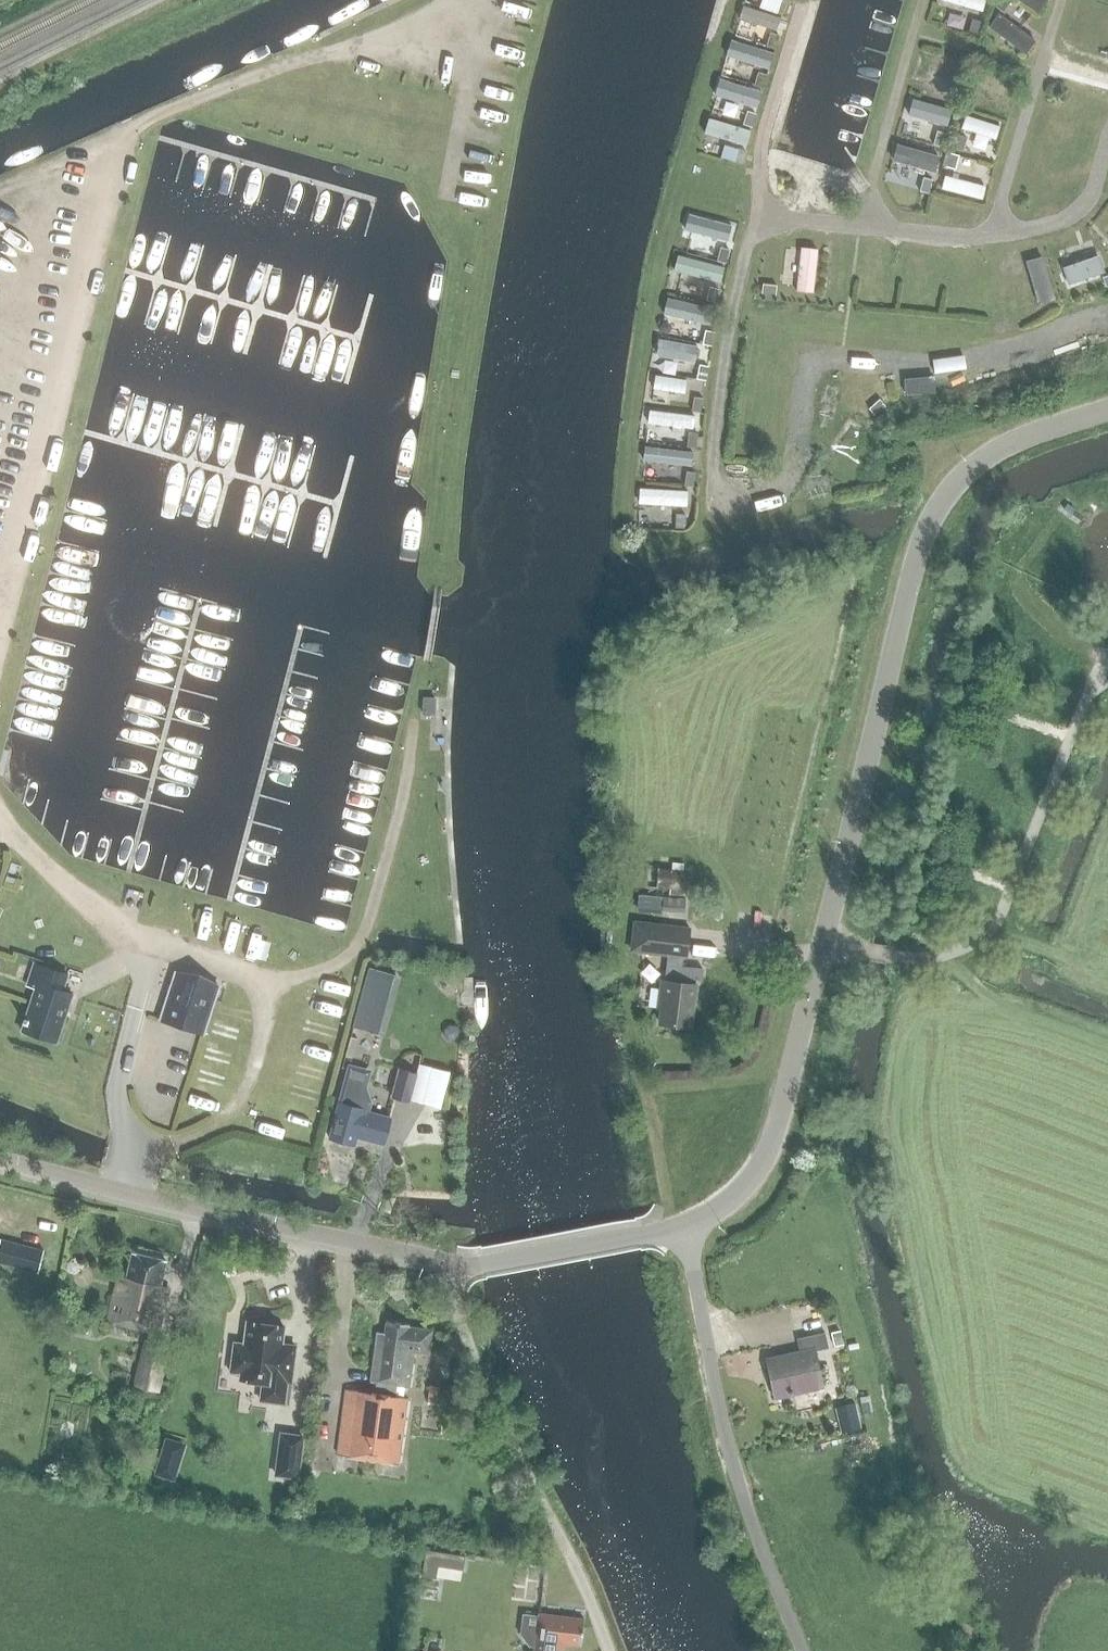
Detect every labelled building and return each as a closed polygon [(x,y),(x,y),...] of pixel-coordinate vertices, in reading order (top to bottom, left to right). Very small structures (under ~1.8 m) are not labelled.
[(986,11),(990,0),(950,0),(986,11)] [(1038,13),(1047,0),(1021,0),(1038,13)] [(779,18),(744,7),(740,19),(775,30),(779,18)] [(999,15),(990,28),(1025,55),(1034,42),(999,15)] [(773,54),(732,41),(727,56),(768,69),(773,54)] [(920,67),(957,77),(961,64),(924,53),(920,67)] [(760,93),(719,80),(714,95),(756,108),(760,93)] [(909,116),(946,127),(950,112),(914,101),(909,116)] [(965,116),(961,129),(992,139),(997,126),(965,116)] [(750,132),(708,119),(704,133),(745,146),(750,132)] [(728,144),(724,157),(740,161),(744,148),(728,144)] [(893,162),(934,174),(938,159),(898,147),(893,162)] [(989,175),(992,162),(949,151),(946,164),(989,175)] [(945,176),(942,189),(979,199),(982,186),(945,176)] [(731,226),(689,215),(685,230),(727,241),(731,226)] [(813,293),(817,251),(800,249),(796,292),(813,293)] [(723,268),(678,257),(675,271),(720,283),(723,268)] [(1062,269),(1067,285),(1102,273),(1097,257),(1062,269)] [(1054,299),(1041,258),(1026,262),(1038,304),(1054,299)] [(710,309),(668,299),(664,315),(706,325),(710,309)] [(699,324),(695,339),(713,345),(718,330),(699,324)] [(696,347),(659,340),(656,356),(693,363),(696,347)] [(685,381),(655,376),(653,388),(684,393),(685,381)] [(693,416),(649,411),(648,423),(692,428),(693,416)] [(849,482),(871,433),(851,424),(829,473),(849,482)] [(692,453),(644,448),(643,461),(690,466),(692,453)] [(686,492),(639,489),(638,504),(685,506),(686,492)] [(671,888),(670,894),(685,896),(687,871),(658,869),(657,887),(671,888)] [(663,897),(662,910),(683,912),(685,899),(663,897)] [(634,922),(631,950),(667,955),(666,964),(664,980),(661,980),(658,1008),(661,1009),(659,1023),(689,1027),(695,984),(692,984),(693,978),(700,979),(702,969),(678,966),(679,956),(686,957),(689,928),(634,922)] [(21,1030),(56,1041),(72,992),(62,989),(66,975),(33,964),(27,984),(35,987),(21,1030)] [(160,1016),(204,1028),(219,982),(175,968),(160,1016)] [(370,968),(358,1012),(383,1019),(395,975),(370,968)] [(443,1107),(453,1070),(434,1065),(424,1102),(443,1107)] [(328,1138),(343,1141),(353,1144),(355,1137),(383,1144),(390,1117),(368,1111),(368,1110),(366,1109),(368,1101),(363,1089),(361,1088),(365,1073),(347,1068),(328,1138)] [(391,1097),(409,1102),(416,1073),(399,1069),(391,1097)] [(0,1239),(0,1263),(37,1272),(43,1250),(0,1239)] [(164,1261),(130,1253),(124,1278),(116,1276),(105,1322),(154,1334),(165,1289),(157,1287),(164,1261)] [(56,1311),(55,1317),(58,1322),(64,1324),(69,1321),(71,1315),(68,1310),(62,1308),(56,1311)] [(407,1388),(412,1352),(427,1354),(430,1330),(407,1327),(407,1325),(384,1322),(383,1333),(375,1332),(369,1382),(379,1383),(378,1394),(344,1390),(335,1455),(396,1464),(405,1398),(393,1396),(394,1386),(407,1388)] [(285,1382),(289,1382),(293,1347),(280,1345),(282,1327),(245,1323),(242,1345),(234,1344),(234,1343),(232,1343),(232,1345),(229,1371),(228,1371),(228,1373),(230,1373),(239,1374),(238,1380),(261,1383),(259,1401),(282,1404),(285,1382)] [(839,1329),(829,1331),(832,1346),(842,1343),(839,1329)] [(813,1350),(826,1347),(823,1332),(796,1338),(799,1352),(765,1360),(773,1397),(821,1386),(813,1350)] [(167,1346),(143,1340),(132,1386),(156,1392),(167,1346)] [(312,1384),(311,1394),(319,1395),(320,1386),(312,1384)] [(441,1402),(443,1388),(428,1386),(427,1400),(428,1400),(427,1404),(439,1405),(440,1402),(441,1402)] [(841,1405),(848,1431),(861,1428),(855,1402),(841,1405)] [(301,1437),(279,1434),(274,1475),(296,1478),(301,1437)] [(425,1550),(421,1576),(435,1578),(439,1552),(425,1550)] [(538,1613),(533,1650),(562,1650),(563,1643),(580,1645),(583,1619),(538,1613)]
